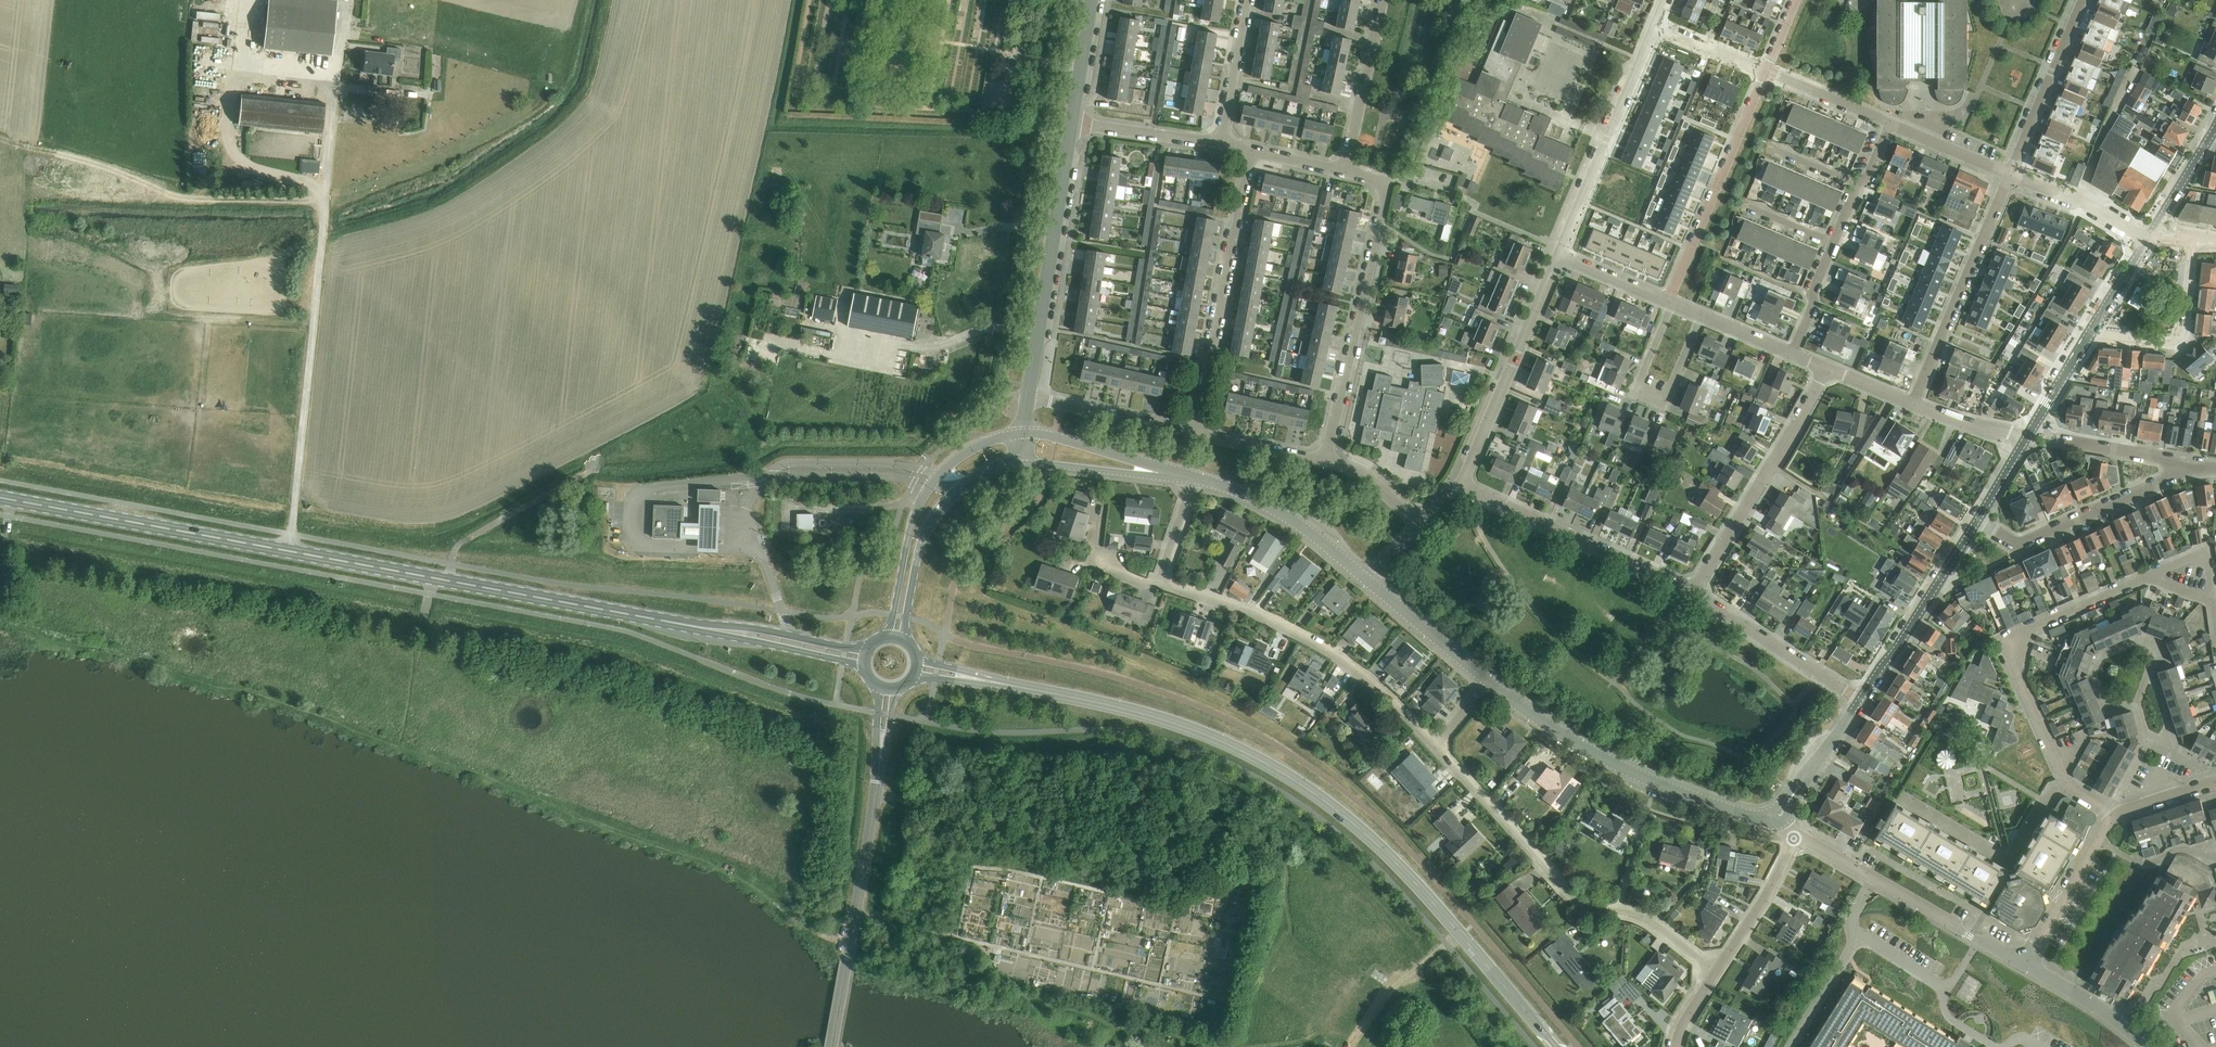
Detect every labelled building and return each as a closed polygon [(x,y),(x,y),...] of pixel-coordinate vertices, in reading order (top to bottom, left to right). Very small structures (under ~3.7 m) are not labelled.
[(1122,5),(1141,8),(1143,0),(1123,0),(1122,5)] [(1197,4),(1203,5),(1203,6),(1222,10),(1224,0),(1197,0),(1197,4)] [(1270,0),(1266,0),(1263,13),(1281,16),(1284,3),(1270,0)] [(1341,0),(1338,14),(1356,18),(1359,5),(1341,0)] [(1521,10),(1524,3),(1515,0),(1510,0),(1508,5),(1521,10)] [(1684,5),(1700,12),(1705,0),(1686,0),(1684,5)] [(1763,0),(1756,0),(1752,10),(1771,18),(1776,6),(1763,0)] [(1936,96),(1936,98),(1937,99),(1938,100),(1938,101),(1939,101),(1941,103),(1943,104),(1945,105),(1946,105),(1947,106),(1950,106),(1951,106),(1952,105),(1954,105),(1956,104),(1957,103),(1958,102),(1960,101),(1961,100),(1961,99),(1962,98),(1962,96),(1964,90),(1965,82),(1965,0),(1937,0),(1937,3),(1905,3),(1905,0),(1878,0),(1878,82),(1879,90),(1878,90),(1880,96),(1880,97),(1881,98),(1882,100),(1883,101),(1884,102),(1886,104),(1887,104),(1888,105),(1889,105),(1890,105),(1892,106),(1894,106),(1895,105),(1896,105),(1898,105),(1899,104),(1900,104),(1901,103),(1902,102),(1903,102),(1904,101),(1904,100),(1905,99),(1906,98),(1906,96),(1908,89),(1905,89),(1905,78),(1937,79),(1937,89),(1934,89),(1936,96)] [(2098,13),(2119,21),(2122,13),(2126,15),(2130,3),(2124,1),(2122,0),(2101,0),(2099,5),(2101,6),(2098,13)] [(1182,2),(1176,1),(1174,14),(1179,15),(1180,9),(1184,10),(1185,6),(1181,5),(1182,2)] [(269,5),(265,49),(330,55),(335,12),(269,5)] [(1700,12),(1684,5),(1679,17),(1695,24),(1700,12)] [(1222,10),(1203,6),(1200,20),(1219,24),(1222,10)] [(1308,7),(1303,6),(1300,17),(1293,16),(1291,29),(1298,31),(1295,44),(1301,45),(1308,7)] [(1317,21),(1319,9),(1313,8),(1305,46),(1311,47),(1314,35),(1321,36),(1323,22),(1317,21)] [(222,26),(223,14),(205,13),(205,26),(222,26)] [(2091,29),(2090,32),(2108,39),(2113,28),(2116,29),(2119,21),(2098,13),(2095,20),(2093,19),(2089,27),(2089,28),(2091,29)] [(1356,18),(1338,14),(1335,28),(1353,31),(1356,18)] [(1515,14),(1511,23),(1507,33),(1504,32),(1508,22),(1503,20),(1484,67),(1476,86),(1460,79),(1454,93),(1456,94),(1445,121),(1462,128),(1461,132),(1478,139),(1477,143),(1494,150),(1493,153),(1510,160),(1508,164),(1526,171),(1524,174),(1542,182),(1540,185),(1558,192),(1575,149),(1545,136),(1552,119),(1540,114),(1539,117),(1505,102),(1521,64),(1524,65),(1541,25),(1515,14)] [(1561,18),(1557,27),(1555,33),(1600,52),(1603,46),(1607,37),(1561,18)] [(1120,19),(1118,32),(1137,36),(1139,22),(1120,19)] [(1606,27),(1603,33),(1614,37),(1618,27),(1619,25),(1608,20),(1606,27)] [(1262,21),(1259,37),(1277,41),(1280,25),(1262,21)] [(1719,37),(1731,42),(1738,26),(1726,21),(1719,37)] [(1594,27),(1593,29),(1600,32),(1602,27),(1603,25),(1596,22),(1594,27)] [(1169,41),(1175,42),(1175,41),(1177,27),(1171,26),(1169,41)] [(1731,42),(1744,48),(1750,31),(1738,26),(1731,42)] [(1750,31),(1744,48),(1756,53),(1763,37),(1750,31)] [(1118,32),(1116,46),(1135,49),(1137,36),(1118,32)] [(1198,32),(1196,46),(1215,49),(1217,36),(1198,32)] [(2085,44),(2082,51),(2103,60),(2106,52),(2103,50),(2108,39),(2090,32),(2089,35),(2087,33),(2083,43),(2085,44)] [(1259,37),(1256,51),(1274,54),(1277,41),(1259,37)] [(1333,37),(1330,51),(1348,55),(1351,40),(1333,37)] [(1175,41),(1175,42),(1169,41),(1167,54),(1172,55),(1173,54),(1176,54),(1179,41),(1175,41)] [(2212,43),(2209,51),(2203,48),(2198,60),(2215,68),(2215,44),(2212,43)] [(1293,57),(1298,58),(1301,45),(1295,44),(1293,57)] [(1116,46),(1114,59),(1133,62),(1135,49),(1116,46)] [(1196,46),(1193,59),(1212,63),(1215,49),(1196,46)] [(1311,47),(1305,46),(1303,60),(1309,61),(1311,47)] [(387,54),(365,52),(363,72),(391,76),(393,61),(399,62),(401,49),(387,48),(387,54)] [(1256,51),(1254,64),(1272,67),(1274,54),(1256,51)] [(1330,51),(1327,65),(1345,68),(1348,55),(1330,51)] [(2075,68),(2074,70),(2092,78),(2097,66),(2100,68),(2103,60),(2082,51),(2079,58),(2077,57),(2073,67),(2075,68)] [(1293,57),(1290,71),(1296,72),(1298,58),(1293,57)] [(1114,59),(1111,73),(1131,76),(1133,62),(1114,59)] [(1193,59),(1191,73),(1210,76),(1212,63),(1193,59)] [(1664,59),(1658,73),(1677,81),(1684,67),(1664,59)] [(1309,61),(1303,60),(1300,73),(1306,74),(1309,61)] [(1272,67),(1254,64),(1251,77),(1269,81),(1272,67)] [(2197,79),(2194,87),(2195,88),(2194,91),(2207,97),(2209,94),(2212,95),(2215,85),(2215,80),(2212,78),(2214,72),(2196,64),(2191,76),(2197,79)] [(1327,65),(1324,78),(1342,82),(1345,68),(1327,65)] [(2069,82),(2066,89),(2087,98),(2090,90),(2087,89),(2092,78),(2074,70),(2073,73),(2071,72),(2067,81),(2069,82)] [(1292,92),(1296,72),(1290,71),(1287,84),(1280,82),(1279,89),(1292,92)] [(1111,73),(1109,86),(1128,90),(1129,87),(1136,88),(1138,77),(1131,76),(1111,73)] [(1191,73),(1188,86),(1207,90),(1210,76),(1191,73)] [(1306,74),(1300,73),(1297,91),(1310,93),(1311,87),(1304,85),(1306,74)] [(1658,73),(1652,88),(1671,96),(1677,81),(1658,73)] [(2139,84),(2151,91),(2157,79),(2146,73),(2139,84)] [(1711,76),(1703,95),(1717,101),(1725,82),(1711,76)] [(1342,82),(1324,78),(1321,92),(1339,96),(1342,82)] [(1168,81),(1168,82),(1162,81),(1160,95),(1166,96),(1166,94),(1172,95),(1174,82),(1168,81)] [(1725,82),(1717,101),(1731,107),(1739,88),(1725,82)] [(1183,84),(1181,95),(1186,96),(1186,100),(1205,103),(1207,90),(1188,86),(1188,85),(1183,84)] [(2133,95),(2146,102),(2152,91),(2151,91),(2139,84),(2133,95)] [(1128,90),(1109,86),(1107,100),(1126,103),(1128,90)] [(1261,95),(1263,90),(1248,86),(1247,93),(1261,96),(1261,95)] [(1652,88),(1646,102),(1665,111),(1671,96),(1652,88)] [(2059,106),(2058,109),(2076,116),(2080,105),(2083,106),(2087,98),(2066,89),(2063,97),(2061,95),(2057,105),(2059,106)] [(2187,105),(2184,109),(2199,117),(2204,108),(2191,101),(2184,97),(2185,95),(2175,89),(2171,96),(2187,105)] [(1274,98),(1276,93),(1263,90),(1261,95),(1274,98)] [(1310,93),(1297,91),(1295,97),(1304,99),(1308,100),(1310,93)] [(1274,98),(1289,102),(1290,96),(1276,93),(1274,98)] [(238,125),(323,134),(325,104),(241,95),(238,125)] [(2127,105),(2140,112),(2146,102),(2133,95),(2127,105)] [(1290,96),(1289,102),(1302,105),(1304,99),(1295,97),(1290,96)] [(1323,103),(1308,100),(1304,99),(1302,105),(1301,112),(1307,114),(1309,107),(1322,109),(1323,103)] [(2103,105),(2110,107),(2112,101),(2105,99),(2103,105)] [(1205,103),(1186,100),(1183,113),(1202,117),(1205,103)] [(1790,133),(1795,135),(1806,108),(1789,101),(1786,106),(1791,109),(1785,123),(1793,127),(1790,133)] [(1646,102),(1639,117),(1659,125),(1665,111),(1646,102)] [(1323,103),(1322,109),(1322,110),(1322,111),(1336,114),(1338,107),(1323,103)] [(2127,105),(2124,110),(2136,117),(2135,118),(2139,120),(2154,129),(2155,127),(2166,133),(2164,138),(2170,142),(2169,144),(2176,148),(2178,144),(2182,146),(2186,139),(2157,123),(2142,114),(2140,112),(2127,105)] [(1240,124),(1254,127),(1258,109),(1244,106),(1240,124)] [(1802,130),(1809,134),(1818,113),(1806,108),(1795,135),(1799,137),(1802,130)] [(1254,127),(1267,130),(1271,113),(1258,109),(1254,127)] [(2053,121),(2050,128),(2071,137),(2074,129),(2071,127),(2076,116),(2058,109),(2057,111),(2054,110),(2050,120),(2053,121)] [(2173,109),(2169,115),(2179,120),(2184,123),(2185,122),(2193,126),(2199,117),(2184,109),(2182,114),(2174,109),(2174,110),(2173,109)] [(1267,130),(1281,133),(1285,116),(1271,113),(1267,130)] [(1814,143),(1819,145),(1830,118),(1818,113),(1809,134),(1817,137),(1814,143)] [(2157,123),(2186,139),(2190,132),(2184,128),(2185,126),(2162,114),(2157,123)] [(382,124),(396,125),(397,117),(383,115),(382,124)] [(1285,116),(1281,133),(1295,137),(1299,119),(1285,116)] [(2121,116),(2113,130),(2128,139),(2136,125),(2121,116)] [(1639,117),(1633,131),(1653,140),(1659,125),(1639,117)] [(1826,140),(1833,144),(1842,123),(1830,118),(1819,145),(1823,147),(1826,140)] [(1301,138),(1315,141),(1319,124),(1305,121),(1301,138)] [(1684,121),(1681,128),(1686,130),(1689,123),(1684,121)] [(1838,154),(1843,155),(1854,128),(1842,123),(1833,144),(1841,147),(1838,154)] [(1319,124),(1315,141),(1329,145),(1333,127),(1319,124)] [(1854,128),(1843,155),(1847,157),(1850,151),(1858,154),(1867,133),(1854,128)] [(2043,144),(2042,147),(2059,155),(2064,143),(2067,145),(2071,137),(2050,128),(2047,135),(2044,134),(2040,143),(2043,144)] [(1694,130),(1688,144),(1708,152),(1714,138),(1694,130)] [(2114,193),(2126,199),(2126,200),(2131,192),(2119,186),(2142,148),(2122,136),(2111,130),(2101,149),(2104,150),(2092,184),(2113,196),(2114,193)] [(1633,131),(1627,146),(1647,154),(1653,140),(1633,131)] [(2156,136),(2152,141),(2162,147),(2156,156),(2170,165),(2179,150),(2176,148),(2169,144),(2156,136)] [(1442,154),(1452,157),(1456,143),(1447,140),(1442,154)] [(1688,144),(1682,157),(1702,166),(1708,152),(1688,144)] [(1627,146),(1621,160),(1640,169),(1647,154),(1627,146)] [(1894,197),(1902,178),(1903,175),(1909,161),(1913,152),(1897,146),(1890,163),(1899,167),(1895,175),(1886,171),(1878,190),(1894,197)] [(2059,155),(2042,147),(2041,150),(2038,149),(2034,158),(2037,159),(2033,167),(2054,175),(2058,167),(2055,166),(2059,155)] [(2126,200),(2126,199),(2125,202),(2140,211),(2146,202),(2147,203),(2170,165),(2156,156),(2142,148),(2119,186),(2131,192),(2126,200)] [(1103,156),(1101,170),(1120,173),(1122,159),(1103,156)] [(1163,176),(1177,178),(1180,159),(1166,157),(1163,176)] [(1682,157),(1676,171),(1696,180),(1702,166),(1682,157)] [(1929,178),(1936,162),(1923,157),(1919,166),(1909,161),(1903,175),(1910,178),(1913,171),(1929,178)] [(1766,191),(1770,193),(1782,166),(1765,158),(1761,164),(1767,167),(1761,181),(1769,185),(1766,191)] [(1177,178),(1190,179),(1193,161),(1180,159),(1177,178)] [(2082,181),(2089,162),(2084,160),(2077,179),(2082,181)] [(1190,179),(1204,181),(1207,162),(1193,161),(1190,179)] [(299,172),(319,174),(320,164),(300,162),(299,172)] [(1207,162),(1204,181),(1218,183),(1220,164),(1207,162)] [(1940,197),(1946,199),(1949,194),(1954,181),(1944,176),(1948,167),(1936,162),(1929,178),(1925,186),(1938,192),(1939,190),(1942,191),(1940,197)] [(1778,188),(1785,191),(1794,171),(1782,166),(1770,193),(1775,195),(1778,188)] [(1101,170),(1098,183),(1118,186),(1120,173),(1101,170)] [(1676,171),(1671,185),(1690,193),(1696,180),(1676,171)] [(1790,201),(1794,203),(1806,176),(1794,171),(1785,191),(1793,195),(1790,201)] [(1958,171),(1954,181),(1949,194),(1946,199),(1940,214),(1948,217),(1946,221),(1968,230),(1973,219),(1974,219),(1976,215),(1975,214),(1988,184),(1958,171)] [(2213,172),(2209,171),(2207,172),(2204,186),(2215,189),(2215,173),(2213,173),(2213,172)] [(1261,193),(1274,196),(1279,177),(1265,174),(1261,193)] [(1802,198),(1809,202),(1818,181),(1806,176),(1794,203),(1799,205),(1802,198)] [(1274,196),(1287,199),(1292,180),(1279,177),(1274,196)] [(1287,199),(1301,202),(1305,183),(1292,180),(1287,199)] [(1471,181),(1467,190),(1477,194),(1480,184),(1479,184),(1471,181)] [(1814,211),(1818,213),(1830,186),(1818,181),(1809,202),(1817,205),(1814,211)] [(1098,183),(1096,197),(1115,200),(1118,186),(1098,183)] [(1305,183),(1301,202),(1314,206),(1319,187),(1305,183)] [(1671,185),(1665,199),(1684,207),(1690,193),(1671,185)] [(1830,186),(1818,213),(1823,215),(1825,209),(1833,212),(1842,191),(1830,186)] [(1323,191),(1320,205),(1326,206),(1329,207),(1332,193),(1323,191)] [(1867,202),(1863,211),(1890,223),(1897,208),(1898,208),(1898,207),(1897,207),(1900,201),(1881,193),(1879,199),(1878,199),(1878,200),(1879,200),(1876,206),(1867,202)] [(2200,221),(2210,223),(2215,195),(2210,194),(2208,207),(2203,206),(2200,221)] [(2198,223),(2200,221),(2203,206),(2195,205),(2197,196),(2194,195),(2179,218),(2181,219),(2198,223)] [(1393,208),(1399,210),(1403,198),(1397,196),(1393,208)] [(1096,197),(1094,210),(1113,213),(1115,200),(1096,197)] [(1431,221),(1445,225),(1450,206),(1436,202),(1436,205),(1411,198),(1408,208),(1426,213),(1424,219),(1431,220),(1431,221)] [(1637,206),(1644,209),(1646,202),(1640,199),(1637,206)] [(1665,199),(1659,213),(1678,221),(1684,207),(1665,199)] [(1257,215),(1269,217),(1271,212),(1273,204),(1264,202),(1262,210),(1258,209),(1257,215)] [(1320,205),(1317,218),(1322,220),(1326,206),(1320,205)] [(2032,230),(2039,210),(2025,205),(2024,206),(2022,206),(2019,212),(2022,213),(2017,225),(2032,230)] [(1200,207),(1199,213),(1214,215),(1215,210),(1200,207)] [(1340,209),(1337,223),(1356,227),(1359,214),(1340,209)] [(1094,210),(1092,224),(1111,227),(1113,213),(1094,210)] [(2046,235),(2054,216),(2039,210),(2032,230),(2046,235)] [(919,220),(916,234),(923,235),(920,250),(923,250),(922,256),(941,259),(945,235),(939,234),(941,224),(943,215),(920,211),(919,220)] [(1271,212),(1269,217),(1282,220),(1284,214),(1271,212)] [(1659,213),(1653,227),(1673,235),(1678,221),(1659,213)] [(1282,220),(1296,223),(1297,217),(1284,214),(1282,220)] [(1474,215),(1466,234),(1473,237),(1481,218),(1474,215)] [(1741,249),(1746,251),(1757,224),(1740,216),(1737,222),(1742,225),(1736,239),(1744,242),(1741,249)] [(2068,221),(2054,216),(2046,235),(2061,241),(2068,221)] [(1194,231),(1214,235),(1216,221),(1197,217),(1194,231)] [(1297,217),(1296,223),(1310,225),(1311,220),(1297,217)] [(1255,219),(1252,233),(1271,237),(1274,223),(1255,219)] [(1337,223),(1334,236),(1353,240),(1356,227),(1337,223)] [(1916,223),(1913,229),(1919,231),(1922,225),(1916,223)] [(1090,232),(1090,238),(1109,241),(1110,233),(1111,227),(1092,224),(1090,232)] [(1753,246),(1760,249),(1769,229),(1757,224),(1746,251),(1750,253),(1753,246)] [(1942,224),(1937,238),(1956,246),(1962,233),(1942,224)] [(1859,244),(1879,253),(1879,252),(1878,252),(1884,237),(1857,225),(1853,235),(1862,239),(1860,244),(1859,244)] [(1300,227),(1297,242),(1302,243),(1305,229),(1300,227)] [(1593,229),(1585,248),(1600,255),(1608,235),(1593,229)] [(1765,259),(1770,261),(1781,234),(1769,229),(1760,249),(1768,253),(1765,259)] [(1913,229),(1911,235),(1917,237),(1919,231),(1913,229)] [(1310,230),(1307,244),(1312,245),(1315,231),(1314,231),(1310,230)] [(2077,230),(2074,237),(2082,242),(2087,245),(2111,259),(2113,255),(2115,256),(2119,250),(2103,240),(2101,245),(2077,230)] [(1194,231),(1192,245),(1211,248),(1214,235),(1194,231)] [(1149,233),(1144,232),(1141,250),(1146,251),(1149,233)] [(1252,233),(1250,247),(1269,250),(1271,237),(1252,233)] [(1511,247),(1509,253),(1528,261),(1532,250),(1523,246),(1525,240),(1511,234),(1506,245),(1511,247)] [(1777,256),(1784,259),(1793,239),(1781,234),(1770,261),(1774,263),(1777,256)] [(1608,235),(1600,255),(1614,261),(1623,241),(1608,235)] [(1334,236),(1331,250),(1350,254),(1353,240),(1334,236)] [(1667,237),(1662,245),(1673,251),(1677,243),(1667,237)] [(1937,238),(1931,252),(1950,260),(1956,246),(1937,238)] [(1789,269),(1794,271),(1805,244),(1793,239),(1784,259),(1792,263),(1789,269)] [(1623,241),(1614,261),(1629,267),(1637,247),(1623,241)] [(1297,242),(1294,255),(1299,256),(1302,243),(1297,242)] [(1307,244),(1304,257),(1309,258),(1312,245),(1307,244)] [(1805,244),(1794,271),(1798,273),(1801,266),(1809,270),(1818,249),(1805,244)] [(1879,253),(1859,244),(1859,245),(1860,245),(1853,260),(1881,272),(1885,262),(1875,258),(1878,253),(1879,253)] [(1192,245),(1189,258),(1209,262),(1211,248),(1192,245)] [(2017,252),(2023,255),(2025,249),(2019,246),(2017,252)] [(1250,247),(1247,260),(1266,264),(1269,250),(1250,247)] [(1637,247),(1629,267),(1644,273),(1652,254),(1637,247)] [(1331,250),(1328,263),(1347,267),(1350,254),(1331,250)] [(1904,250),(1901,256),(1908,259),(1910,253),(1904,250)] [(1087,251),(1085,265),(1104,268),(1106,254),(1087,251)] [(1995,251),(1989,266),(2009,274),(2015,260),(1995,251)] [(1931,252),(1925,266),(1944,274),(1950,260),(1931,252)] [(2036,260),(2039,254),(2033,252),(2030,258),(2036,260)] [(1394,281),(1411,285),(1417,257),(1399,253),(1397,262),(1398,262),(1394,281)] [(1528,261),(1509,253),(1506,259),(1501,257),(1497,268),(1511,274),(1513,268),(1523,272),(1528,261)] [(2086,278),(2089,272),(2098,278),(2101,273),(2102,273),(2107,265),(2089,253),(2083,263),(2076,258),(2070,268),(2086,278)] [(1454,264),(1461,267),(1465,257),(1458,254),(1454,264)] [(1652,254),(1644,273),(1658,279),(1666,260),(1652,254)] [(2045,257),(2039,254),(2036,260),(2042,263),(2045,257)] [(1294,255),(1291,268),(1296,269),(1299,256),(1294,255)] [(1901,256),(1899,262),(1905,265),(1908,259),(1901,256)] [(1304,257),(1301,271),(1306,272),(1309,258),(1304,257)] [(1189,258),(1187,272),(1206,275),(1209,262),(1189,258)] [(1247,260),(1245,273),(1263,277),(1266,264),(1247,260)] [(2203,275),(2215,276),(2215,260),(2215,265),(2204,264),(2203,275)] [(1328,263),(1325,276),(1344,280),(1347,267),(1328,263)] [(1897,269),(1909,274),(1911,268),(1900,263),(1897,269)] [(1085,265),(1083,278),(1102,281),(1104,268),(1085,265)] [(1925,266),(1919,280),(1938,288),(1944,274),(1925,266)] [(2003,288),(2009,274),(1989,266),(1983,280),(2003,288)] [(1291,268),(1288,282),(1293,283),(1296,269),(1291,268)] [(1841,287),(1860,296),(1861,295),(1860,295),(1866,280),(1839,268),(1835,278),(1844,282),(1842,287),(1841,287)] [(1495,285),(1493,291),(1511,299),(1516,288),(1507,284),(1509,278),(1491,270),(1487,281),(1495,285)] [(1187,272),(1184,285),(1204,289),(1206,275),(1187,272)] [(2069,286),(2065,293),(2083,304),(2087,298),(2087,297),(2090,293),(2080,287),(2084,281),(2069,272),(2063,282),(2069,286)] [(1245,273),(1242,287),(1261,291),(1263,277),(1245,273)] [(1710,299),(1716,301),(1715,303),(1724,307),(1730,293),(1744,299),(1750,284),(1743,281),(1744,280),(1743,279),(1742,280),(1727,274),(1720,292),(1714,290),(1710,299)] [(2203,275),(2201,285),(2215,287),(2215,276),(2203,275)] [(1344,280),(1325,276),(1322,290),(1341,294),(1344,280)] [(1083,278),(1081,291),(1100,294),(1109,296),(1110,289),(1101,287),(1102,281),(1083,278)] [(1892,278),(1889,284),(1896,286),(1898,280),(1892,278)] [(2035,278),(2032,284),(2037,287),(2041,281),(2035,278)] [(1919,280),(1913,294),(1933,302),(1938,288),(1919,280)] [(2003,288),(1983,280),(1978,293),(1997,302),(2003,288)] [(1288,282),(1285,295),(1290,296),(1293,283),(1288,282)] [(1576,303),(1584,306),(1591,289),(1578,283),(1572,297),(1565,294),(1558,309),(1565,312),(1567,308),(1573,310),(1576,303)] [(1179,284),(1177,290),(1183,291),(1182,298),(1201,302),(1204,289),(1184,285),(1179,284)] [(1889,284),(1887,290),(1893,293),(1896,286),(1889,284)] [(2034,293),(2037,287),(2032,284),(2028,289),(2034,293)] [(1134,294),(1133,299),(1139,300),(1141,286),(1136,286),(1135,288),(1129,287),(1128,293),(1134,294)] [(1242,287),(1239,300),(1258,304),(1261,291),(1242,287)] [(1860,296),(1841,287),(1841,288),(1835,303),(1862,315),(1866,305),(1864,305),(1866,301),(1859,298),(1859,296),(1860,296)] [(2201,288),(2200,299),(2215,301),(2215,290),(2201,288)] [(1591,289),(1584,306),(1592,309),(1589,317),(1595,320),(1593,324),(1599,327),(1606,311),(1599,308),(1605,295),(1591,289)] [(1761,304),(1761,305),(1781,313),(1780,312),(1783,307),(1792,311),(1796,301),(1768,290),(1762,305),(1761,304)] [(1081,291),(1079,305),(1098,308),(1100,294),(1081,291)] [(1511,299),(1493,291),(1490,298),(1483,295),(1479,306),(1495,313),(1497,306),(1507,310),(1511,299)] [(913,339),(919,306),(855,293),(848,326),(913,339)] [(1997,302),(1978,293),(1972,307),(1991,315),(1997,302)] [(2063,315),(2067,310),(2076,315),(2079,310),(2080,311),(2083,304),(2065,293),(2061,300),(2054,296),(2048,306),(2063,315)] [(1913,294),(1907,308),(1927,316),(1933,302),(1913,294)] [(1285,295),(1282,308),(1287,309),(1290,296),(1285,295)] [(1449,295),(1446,302),(1453,306),(1456,298),(1449,295)] [(1383,325),(1402,329),(1408,300),(1391,296),(1386,318),(1384,317),(1383,325)] [(1294,297),(1291,311),(1297,312),(1300,298),(1294,297)] [(1884,297),(1881,303),(1887,306),(1890,300),(1884,297)] [(815,313),(814,316),(833,320),(837,302),(825,299),(818,298),(815,313)] [(1182,298),(1179,312),(1199,316),(1201,302),(1182,298)] [(1132,307),(1131,313),(1137,313),(1139,300),(1133,299),(1133,301),(1126,300),(1126,306),(1132,307)] [(2200,299),(2199,309),(2214,311),(2215,305),(2215,301),(2200,299)] [(1239,300),(1237,314),(1256,317),(1258,304),(1239,300)] [(1607,315),(1626,323),(1633,307),(1621,301),(1620,303),(1614,300),(1607,315)] [(1319,303),(1316,316),(1335,321),(1338,307),(1319,303)] [(2036,316),(2040,307),(2031,303),(2027,311),(2036,316)] [(2020,304),(2016,310),(2022,313),(2025,307),(2020,304)] [(1079,305),(1077,318),(1096,321),(1098,308),(1079,305)] [(1750,307),(1746,317),(1773,328),(1780,313),(1781,314),(1781,313),(1761,305),(1762,305),(1759,311),(1750,307)] [(1633,307),(1626,323),(1645,331),(1651,316),(1645,313),(1645,312),(1633,307)] [(1991,315),(1972,307),(1966,322),(1985,330),(1991,315)] [(1282,308),(1278,322),(1284,323),(1287,309),(1282,308)] [(1907,308),(1901,322),(1921,330),(1927,316),(1907,308)] [(1468,325),(1476,329),(1495,337),(1500,326),(1491,322),(1493,316),(1476,309),(1472,319),(1471,319),(1468,325)] [(2047,323),(2042,330),(2061,342),(2065,336),(2064,335),(2067,330),(2058,324),(2061,319),(2046,309),(2040,319),(2047,323)] [(2019,319),(2022,313),(2016,310),(2013,315),(2019,319)] [(1291,311),(1288,324),(1294,325),(1297,312),(1291,311)] [(1179,312),(1176,325),(1196,329),(1199,316),(1179,312)] [(1827,332),(1826,332),(1846,341),(1846,340),(1852,325),(1824,313),(1820,323),(1830,327),(1827,332)] [(1237,314),(1234,327),(1253,331),(1256,317),(1237,314)] [(2197,324),(2215,327),(2215,322),(2213,321),(2214,316),(2198,314),(2197,324)] [(1316,316),(1313,330),(1331,334),(1335,321),(1316,316)] [(1096,321),(1077,318),(1075,332),(1094,335),(1096,321)] [(1278,322),(1275,335),(1281,336),(1284,323),(1278,322)] [(2009,322),(2005,328),(2011,332),(2014,326),(2009,322)] [(2018,330),(2026,334),(2029,327),(2022,323),(2018,330)] [(1288,324),(1285,337),(1290,339),(1294,325),(1288,324)] [(1570,335),(1572,329),(1559,324),(1557,330),(1551,327),(1545,342),(1559,347),(1564,334),(1570,336),(1570,335)] [(2197,324),(2196,335),(2211,337),(2211,335),(2215,336),(2215,327),(2197,324)] [(1176,325),(1174,339),(1194,342),(1196,329),(1176,325)] [(1234,327),(1232,341),(1250,344),(1253,331),(1234,327)] [(1495,337),(1476,329),(1474,335),(1465,332),(1461,342),(1479,350),(1481,344),(1491,348),(1495,337)] [(1313,330),(1310,343),(1328,347),(1331,334),(1313,330)] [(2057,348),(2061,342),(2042,330),(2038,337),(2031,333),(2025,343),(2041,353),(2044,347),(2053,353),(2056,348),(2057,348)] [(1857,331),(1853,340),(1868,346),(1872,338),(1857,331)] [(1846,341),(1826,332),(1826,333),(1827,333),(1821,348),(1848,360),(1852,350),(1843,346),(1845,341),(1846,341)] [(1275,335),(1272,348),(1278,350),(1281,336),(1275,335)] [(1705,339),(1699,353),(1713,359),(1711,363),(1723,368),(1728,356),(1717,351),(1720,345),(1713,342),(1714,339),(1707,336),(1706,339),(1705,339)] [(1285,337),(1282,350),(1287,352),(1290,339),(1285,337)] [(1194,342),(1174,339),(1171,353),(1191,356),(1194,342)] [(1250,344),(1232,341),(1229,354),(1248,358),(1250,344)] [(1883,356),(1882,356),(1902,364),(1901,364),(1904,358),(1913,362),(1917,353),(1890,341),(1883,356)] [(1102,347),(1115,350),(1116,345),(1103,342),(1102,347)] [(1599,348),(1613,354),(1615,348),(1602,342),(1599,348)] [(1310,343),(1307,356),(1325,361),(1328,347),(1310,343)] [(1115,350),(1129,353),(1130,348),(1116,345),(1115,350)] [(2195,350),(2195,349),(2189,354),(2189,355),(2182,362),(2194,376),(2214,359),(2201,345),(2195,350)] [(2020,368),(2038,380),(2042,373),(2041,373),(2044,368),(2035,362),(2038,356),(2023,347),(2017,357),(2024,361),(2020,368)] [(1129,353),(1142,356),(1143,351),(1130,348),(1129,353)] [(1278,350),(1272,348),(1270,361),(1275,362),(1278,350)] [(1945,376),(1946,377),(1940,394),(1957,401),(1967,376),(1974,379),(1972,384),(1984,389),(1994,364),(1955,348),(1948,364),(1950,364),(1945,376)] [(2099,364),(2110,365),(2112,349),(2101,348),(2100,354),(2098,353),(2088,369),(2095,373),(2095,372),(2094,372),(2099,365),(2099,364)] [(2112,349),(2110,365),(2117,366),(2115,382),(2115,389),(2122,390),(2122,388),(2124,368),(2125,364),(2121,363),(2123,351),(2112,349)] [(1282,350),(1279,364),(1284,365),(1287,352),(1282,350)] [(2124,368),(2122,388),(2129,389),(2131,369),(2139,370),(2141,353),(2129,351),(2127,368),(2124,368)] [(1156,354),(1155,359),(1170,362),(1171,357),(1156,354)] [(2140,382),(2139,391),(2152,392),(2153,383),(2156,355),(2145,354),(2144,369),(2150,370),(2148,382),(2140,382)] [(1601,364),(1603,366),(1625,374),(1631,361),(1616,355),(1614,361),(1604,357),(1601,364)] [(2159,377),(2164,377),(2166,360),(2167,356),(2156,355),(2153,383),(2158,384),(2159,377)] [(1307,356),(1304,370),(1322,374),(1325,361),(1307,356)] [(1734,371),(1750,378),(1756,381),(1764,363),(1745,356),(1743,361),(1739,359),(1734,371)] [(1902,364),(1882,356),(1883,357),(1881,362),(1871,358),(1867,368),(1895,379),(1901,365),(1902,365),(1902,364)] [(1538,358),(1532,372),(1549,379),(1555,365),(1538,358)] [(2164,377),(2163,384),(2171,385),(2174,361),(2166,360),(2164,377)] [(1080,379),(1094,382),(1098,364),(1084,361),(1080,379)] [(1561,367),(1574,373),(1577,366),(1564,361),(1561,367)] [(1094,382),(1107,385),(1111,367),(1098,364),(1094,382)] [(1284,365),(1279,364),(1275,377),(1281,378),(1284,365)] [(1430,432),(1436,434),(1445,393),(1437,392),(1437,386),(1443,386),(1442,364),(1421,365),(1422,382),(1414,382),(1410,381),(1408,389),(1402,388),(1401,390),(1390,388),(1392,377),(1376,373),(1372,391),(1368,389),(1360,425),(1364,426),(1360,444),(1376,447),(1379,436),(1392,439),(1390,450),(1407,454),(1406,460),(1406,459),(1403,468),(1420,472),(1430,432)] [(1120,388),(1134,391),(1138,373),(1139,368),(1125,365),(1124,370),(1125,370),(1120,388)] [(1583,374),(1580,380),(1587,383),(1599,388),(1611,392),(1613,387),(1619,389),(1625,374),(1603,366),(1597,380),(1589,377),(1583,374)] [(1107,385),(1120,388),(1125,370),(1124,370),(1111,367),(1107,385)] [(1453,381),(1468,383),(1470,371),(1456,368),(1453,381)] [(2034,386),(2038,380),(2020,368),(2015,375),(2008,371),(2001,384),(2002,384),(2007,388),(2016,393),(2021,385),(2030,390),(2033,385),(2034,386)] [(1322,374),(1304,370),(1300,383),(1319,387),(1322,374)] [(1769,386),(1763,383),(1757,398),(1773,405),(1779,391),(1787,394),(1792,384),(1789,383),(1792,375),(1780,370),(1775,380),(1772,379),(1769,386)] [(1233,378),(1245,381),(1246,375),(1234,372),(1233,378)] [(1549,379),(1532,372),(1526,386),(1543,393),(1549,379)] [(1134,391),(1147,394),(1151,376),(1138,373),(1134,391)] [(1251,382),(1258,384),(1260,378),(1246,375),(1245,381),(1246,381),(1246,385),(1250,386),(1251,382)] [(1151,376),(1147,394),(1160,398),(1165,379),(1151,376)] [(1703,381),(1719,388),(1721,383),(1705,376),(1703,381)] [(2092,384),(2108,386),(2109,380),(2093,377),(2092,384)] [(1258,384),(1272,387),(1273,381),(1260,378),(1258,384)] [(1272,387),(1285,390),(1286,384),(1273,381),(1272,387)] [(1685,392),(1684,395),(1708,405),(1710,400),(1704,398),(1707,391),(1716,395),(1719,388),(1703,381),(1700,387),(1690,383),(1686,393),(1685,392)] [(1285,390),(1298,393),(1300,388),(1286,384),(1285,390)] [(1300,388),(1298,393),(1313,396),(1314,391),(1300,388)] [(1462,407),(1463,389),(1450,388),(1449,406),(1462,407)] [(1996,397),(1990,406),(2004,415),(2006,411),(2015,417),(2018,413),(2019,413),(2024,406),(2012,399),(2014,396),(2015,394),(2016,393),(2007,388),(2000,399),(1996,397)] [(1224,412),(1238,415),(1242,396),(1228,392),(1224,412)] [(1238,415),(1251,418),(1255,398),(1256,393),(1249,392),(1248,397),(1242,396),(1238,415)] [(1566,403),(1576,401),(1574,393),(1565,395),(1566,403)] [(1743,394),(1740,401),(1750,405),(1753,397),(1743,394)] [(1708,405),(1684,395),(1683,397),(1684,398),(1680,408),(1690,412),(1688,418),(1702,424),(1704,425),(1707,418),(1697,414),(1700,408),(1710,413),(1712,406),(1708,405)] [(1546,403),(1558,409),(1561,402),(1549,397),(1546,403)] [(2090,417),(2094,399),(2082,397),(2081,405),(2070,404),(2066,425),(2076,427),(2076,426),(2082,427),(2084,416),(2090,417)] [(2141,421),(2138,437),(2150,439),(2155,409),(2157,409),(2159,399),(2152,397),(2147,422),(2141,421)] [(1251,418),(1264,421),(1268,401),(1255,398),(1251,418)] [(2105,432),(2112,433),(2116,412),(2108,410),(2109,402),(2098,400),(2095,418),(2101,419),(2099,430),(2105,431),(2105,432)] [(1264,421),(1278,424),(1282,404),(1268,401),(1264,421)] [(1520,401),(1514,415),(1531,422),(1537,409),(1520,401)] [(1558,409),(1546,403),(1543,410),(1558,416),(1561,410),(1558,409)] [(1947,412),(1969,420),(1972,411),(1950,403),(1947,412)] [(1278,424),(1291,427),(1295,407),(1282,404),(1278,424)] [(1752,404),(1746,418),(1752,420),(1749,428),(1763,434),(1769,419),(1763,416),(1766,410),(1752,404)] [(2116,412),(2112,433),(2120,434),(2120,433),(2125,434),(2127,424),(2134,425),(2137,407),(2126,405),(2124,413),(2116,412)] [(1608,406),(1601,421),(1599,428),(1619,436),(1627,417),(1618,413),(1619,410),(1608,406)] [(2199,422),(2196,438),(2198,438),(2196,448),(2202,449),(2203,451),(2207,451),(2209,450),(2210,450),(2213,433),(2214,424),(2206,423),(2205,423),(2208,408),(2200,406),(2199,412),(2198,412),(2197,421),(2199,422)] [(1295,407),(1291,427),(1304,430),(1309,410),(1295,407)] [(2155,409),(2150,439),(2161,442),(2164,425),(2158,424),(2160,410),(2157,409),(2155,409)] [(2181,427),(2178,444),(2190,447),(2195,421),(2197,421),(2198,412),(2193,411),(2192,415),(2190,415),(2188,429),(2181,427)] [(1865,415),(1854,412),(1854,415),(1837,412),(1834,427),(1833,434),(1840,435),(1840,436),(1843,436),(1843,435),(1850,437),(1850,434),(1861,436),(1865,415)] [(1876,414),(1854,449),(1863,455),(1885,420),(1876,414)] [(1531,422),(1514,415),(1508,430),(1525,437),(1531,422)] [(1627,433),(1625,440),(1635,444),(1646,448),(1653,430),(1647,427),(1649,422),(1634,416),(1627,433)] [(2165,442),(2178,444),(2181,427),(2174,426),(2176,417),(2170,416),(2165,442)] [(1688,418),(1685,423),(1700,429),(1702,424),(1688,418)] [(1885,439),(1882,444),(1900,456),(1914,434),(1896,422),(1893,428),(1887,424),(1879,436),(1885,439)] [(1653,430),(1646,448),(1652,451),(1655,445),(1669,451),(1676,433),(1661,427),(1659,432),(1653,430)] [(1736,454),(1750,463),(1759,449),(1753,446),(1756,440),(1742,432),(1739,437),(1744,441),(1736,454)] [(1528,447),(1531,448),(1542,453),(1545,447),(1530,440),(1528,447)] [(1953,468),(1959,456),(1975,465),(1974,466),(1983,471),(1991,454),(1966,441),(1966,442),(1963,440),(1961,444),(1954,442),(1944,462),(1953,468)] [(1938,469),(1944,458),(1920,443),(1910,459),(1911,459),(1901,476),(1897,473),(1889,486),(1891,487),(1886,494),(1896,500),(1898,497),(1904,501),(1907,497),(1913,488),(1914,489),(1930,464),(1938,469)] [(1491,451),(1486,462),(1493,465),(1490,473),(1506,480),(1510,473),(1512,474),(1515,468),(1521,471),(1524,464),(1526,459),(1530,451),(1531,448),(1528,447),(1527,447),(1519,444),(1510,465),(1503,461),(1504,457),(1491,451)] [(1718,479),(1734,489),(1742,476),(1725,465),(1729,458),(1714,448),(1708,457),(1717,463),(1714,467),(1722,472),(1718,479)] [(1530,451),(1526,459),(1524,464),(1530,466),(1536,454),(1530,451)] [(1580,451),(1571,453),(1569,458),(1575,461),(1580,451)] [(1852,453),(1847,462),(1852,465),(1858,456),(1852,453)] [(2088,478),(2085,479),(2094,495),(2110,488),(2109,487),(2117,483),(2116,468),(2107,466),(2108,458),(2085,454),(2084,460),(2089,461),(2087,470),(2093,471),(2092,479),(2088,480),(2088,478)] [(2062,486),(2053,490),(2061,507),(2073,502),(2065,484),(2067,483),(2064,475),(2057,461),(2052,463),(2062,486)] [(1528,472),(1522,487),(1536,493),(1545,473),(1540,471),(1531,467),(1528,472)] [(1560,479),(1565,482),(1571,469),(1565,467),(1560,479)] [(1563,505),(1577,512),(1585,495),(1580,493),(1583,486),(1574,481),(1578,472),(1571,469),(1565,482),(1561,492),(1568,495),(1563,505)] [(1545,473),(1536,493),(1549,499),(1556,485),(1548,481),(1550,476),(1545,473)] [(2061,507),(2053,490),(2043,494),(2034,473),(2028,476),(2038,497),(2039,496),(2047,513),(2061,507)] [(2070,473),(2064,475),(2067,483),(2069,483),(2077,500),(2083,497),(2084,499),(2094,495),(2085,479),(2084,477),(2076,480),(2076,479),(2073,480),(2070,473)] [(1699,506),(1716,516),(1725,503),(1715,497),(1719,490),(1703,481),(1699,487),(1708,492),(1699,506)] [(1821,491),(1834,494),(1836,486),(1823,483),(1821,491)] [(1593,512),(1600,515),(1612,488),(1605,485),(1603,491),(1598,489),(1593,499),(1585,495),(1577,512),(1591,518),(1593,512)] [(2206,506),(2214,505),(2211,485),(2195,487),(2198,507),(2196,507),(2198,522),(2208,520),(2206,506)] [(1604,524),(1618,531),(1627,511),(1621,508),(1618,514),(1610,510),(1619,491),(1612,488),(1600,515),(1607,518),(1604,524)] [(698,501),(721,502),(721,495),(721,490),(699,489),(699,495),(698,501)] [(2020,496),(2011,500),(2021,525),(2024,524),(2025,525),(2030,522),(2030,521),(2036,518),(2035,515),(2044,511),(2038,499),(2036,499),(2033,491),(2025,494),(2023,489),(2018,491),(2020,496)] [(2173,496),(2172,497),(2178,513),(2187,509),(2189,516),(2197,513),(2195,506),(2192,489),(2180,494),(2178,493),(2174,495),(2173,496)] [(1876,494),(1870,490),(1861,504),(1867,508),(1876,494)] [(1782,491),(1775,502),(1789,511),(1796,500),(1803,505),(1807,499),(1795,491),(1791,497),(1782,491)] [(1918,496),(1929,503),(1938,509),(1939,507),(1957,518),(1964,506),(1946,495),(1942,501),(1933,496),(1932,498),(1921,491),(1918,496)] [(1086,508),(1090,497),(1076,492),(1072,504),(1075,504),(1072,512),(1066,510),(1062,522),(1064,523),(1060,535),(1079,541),(1088,517),(1082,515),(1084,508),(1086,508)] [(1126,498),(1124,515),(1151,519),(1151,524),(1158,524),(1158,522),(1159,511),(1152,510),(1154,499),(1142,498),(1142,500),(1126,498)] [(2174,531),(2182,526),(2175,512),(2172,514),(2166,499),(2155,504),(2162,520),(2168,517),(2174,531)] [(1822,507),(1832,513),(1836,507),(1826,501),(1822,507)] [(1930,524),(1946,535),(1954,523),(1943,516),(1943,515),(1921,501),(1918,507),(1932,516),(1931,517),(1934,518),(1930,524)] [(1772,517),(1766,527),(1782,537),(1786,532),(1783,529),(1792,514),(1788,511),(1789,511),(1775,502),(1767,514),(1772,517)] [(1641,517),(1647,520),(1653,507),(1647,504),(1641,517)] [(2155,504),(2143,509),(2149,524),(2151,523),(2153,530),(2157,528),(2162,541),(2163,541),(2167,551),(2174,548),(2162,520),(2155,504)] [(684,506),(655,505),(653,538),(683,539),(683,538),(684,523),(684,506)] [(693,523),(684,523),(683,538),(692,538),(698,539),(698,550),(718,551),(719,535),(720,517),(720,506),(700,505),(700,516),(699,523),(693,523)] [(1627,511),(1618,531),(1632,537),(1638,523),(1631,520),(1634,514),(1627,511)] [(2138,511),(2125,516),(2132,533),(2134,537),(2142,534),(2149,550),(2152,549),(2157,560),(2164,557),(2159,545),(2156,546),(2146,525),(2145,526),(2138,511)] [(1251,526),(1232,516),(1226,513),(1217,529),(1233,538),(1230,543),(1219,562),(1229,567),(1239,549),(1238,548),(1241,543),(1242,543),(1251,526)] [(813,514),(797,514),(797,517),(797,528),(797,529),(813,529),(813,514)] [(1691,524),(1704,529),(1707,522),(1694,516),(1691,524)] [(1871,516),(1866,523),(1879,531),(1882,527),(1878,525),(1879,522),(1871,516)] [(2125,516),(2112,522),(2119,538),(2117,539),(2118,541),(2122,549),(2122,550),(2128,548),(2125,541),(2134,537),(2132,533),(2125,516)] [(1912,535),(1917,538),(1920,540),(1935,549),(1942,538),(1917,522),(1914,527),(1916,528),(1912,535)] [(2109,527),(2096,532),(2103,547),(2103,548),(2113,544),(2116,551),(2122,549),(2118,541),(2115,542),(2109,527)] [(1668,546),(1672,536),(1667,534),(1666,536),(1650,529),(1644,542),(1660,550),(1662,544),(1668,546)] [(2190,531),(2192,545),(2202,543),(2200,529),(2190,531)] [(1747,545),(1752,548),(1749,554),(1766,565),(1770,559),(1773,558),(1772,555),(1774,551),(1778,551),(1777,547),(1779,544),(1782,544),(1783,542),(1764,530),(1761,536),(1755,532),(1747,545)] [(2088,535),(2083,537),(2089,552),(2087,553),(2091,561),(2092,561),(2093,565),(2101,561),(2097,550),(2103,547),(2096,532),(2095,532),(2093,531),(2088,533),(2088,535)] [(1252,559),(1250,563),(1265,573),(1267,572),(1273,576),(1280,564),(1274,560),(1276,557),(1284,545),(1266,533),(1251,558),(1252,559)] [(1915,548),(1910,555),(1927,565),(1937,550),(1935,549),(1920,540),(1919,542),(1907,534),(1904,540),(1915,548)] [(1136,535),(1134,549),(1152,551),(1153,538),(1136,535)] [(1114,537),(1107,536),(1106,548),(1118,550),(1119,542),(1114,542),(1114,537)] [(1695,548),(1698,541),(1689,537),(1687,543),(1678,539),(1671,555),(1686,562),(1693,547),(1695,548)] [(2067,544),(2066,544),(2073,561),(2074,563),(2082,560),(2084,564),(2091,561),(2087,553),(2085,554),(2079,539),(2074,541),(2072,540),(2067,542),(2067,544)] [(2063,566),(2073,561),(2066,544),(2053,550),(2060,567),(2058,568),(2071,595),(2072,598),(2078,595),(2072,583),(2071,584),(2068,577),(2066,577),(2065,575),(2067,574),(2063,566)] [(1903,556),(1899,562),(1905,566),(1905,567),(1920,576),(1927,565),(1910,555),(1899,547),(1896,552),(1903,556)] [(2064,598),(2071,595),(2058,568),(2056,569),(2049,553),(2037,559),(2044,574),(2053,570),(2059,584),(2058,585),(2064,598)] [(1275,577),(1267,587),(1274,593),(1282,583),(1284,580),(1293,587),(1291,590),(1297,595),(1305,584),(1307,585),(1319,570),(1302,557),(1290,572),(1283,566),(1275,577)] [(2028,562),(2024,564),(2031,580),(2029,581),(2032,588),(2034,594),(2035,596),(2041,594),(2035,578),(2044,574),(2037,559),(2036,557),(2027,560),(2028,562)] [(2133,558),(2127,561),(2132,573),(2139,571),(2133,558)] [(1811,559),(1805,569),(1825,568),(1811,559)] [(1884,584),(1881,591),(1895,600),(1901,590),(1907,594),(1915,581),(1906,576),(1908,574),(1901,570),(1903,568),(1895,563),(1889,559),(1886,563),(1893,567),(1892,569),(1883,583),(1884,584)] [(2132,573),(2127,561),(2121,564),(2126,576),(2132,573)] [(2019,564),(2006,570),(2012,585),(2013,585),(2023,581),(2030,596),(2034,594),(2032,588),(2029,581),(2028,579),(2026,579),(2019,564)] [(1034,588),(1070,600),(1078,577),(1042,565),(1034,588)] [(2112,583),(2118,580),(2112,566),(2106,569),(2112,583)] [(2006,570),(1993,575),(2003,597),(2001,598),(2013,626),(2019,623),(2010,603),(2012,602),(2008,595),(2016,591),(2013,585),(2012,585),(2006,570)] [(1750,592),(1757,581),(1750,577),(1747,581),(1736,574),(1728,587),(1741,595),(1745,589),(1750,592)] [(2082,579),(2089,593),(2100,588),(2094,574),(2082,579)] [(1755,604),(1768,613),(1779,596),(1774,593),(1778,587),(1764,578),(1757,590),(1762,593),(1755,604)] [(1999,611),(2001,617),(2007,629),(2013,626),(2001,598),(1998,592),(1996,592),(1990,578),(1977,584),(1985,601),(1986,603),(1994,599),(1999,611)] [(1234,581),(1229,589),(1236,594),(1242,586),(1234,581)] [(1346,603),(1350,597),(1335,584),(1325,596),(1320,592),(1312,601),(1317,606),(1320,602),(1339,617),(1349,605),(1346,603)] [(1965,589),(1965,592),(1971,604),(1972,606),(1973,607),(1974,610),(1987,605),(1986,603),(1985,601),(1977,584),(1965,589)] [(1109,591),(1107,597),(1116,600),(1112,612),(1141,622),(1142,620),(1149,622),(1154,607),(1147,604),(1118,594),(1109,591)] [(1973,607),(1972,606),(1965,592),(1955,596),(1959,605),(1965,610),(1973,607)] [(1779,596),(1768,613),(1781,621),(1788,610),(1793,613),(1801,602),(1795,598),(1791,604),(1779,596)] [(1845,596),(1837,609),(1845,614),(1843,617),(1844,617),(1852,623),(1858,626),(1861,622),(1866,624),(1867,622),(1869,623),(1866,627),(1864,630),(1880,640),(1889,627),(1888,626),(1895,615),(1880,605),(1870,620),(1864,617),(1868,611),(1845,596)] [(1805,599),(1799,608),(1793,619),(1799,622),(1794,629),(1808,638),(1815,626),(1805,620),(1814,605),(1805,599)] [(2148,608),(2141,605),(2141,622),(2147,624),(2144,632),(2153,635),(2164,607),(2151,601),(2148,608)] [(1938,617),(1956,632),(1970,617),(1954,603),(1950,607),(1949,605),(1938,617)] [(2120,616),(2121,619),(2129,636),(2138,632),(2139,635),(2142,634),(2138,626),(2136,627),(2135,625),(2141,622),(2141,605),(2127,610),(2128,613),(2120,616)] [(2201,629),(2200,623),(2208,621),(2203,605),(2187,610),(2193,631),(2201,629)] [(2177,612),(2164,607),(2153,635),(2162,639),(2165,632),(2170,634),(2183,621),(2175,618),(2177,612)] [(1176,619),(1171,633),(1190,640),(1192,633),(1196,635),(1196,636),(1199,637),(1206,640),(1212,623),(1181,613),(1178,620),(1176,619)] [(1342,636),(1348,641),(1354,646),(1356,644),(1354,642),(1359,636),(1373,648),(1388,630),(1370,615),(1365,621),(1359,616),(1342,636)] [(2007,629),(2001,617),(1995,619),(2001,631),(2007,629)] [(2121,619),(2109,624),(2117,641),(2129,636),(2121,619)] [(2188,634),(2183,621),(2170,634),(2173,640),(2171,641),(2170,638),(2162,641),(2163,644),(2166,643),(2169,652),(2186,644),(2190,643),(2186,635),(2188,634)] [(1858,626),(1852,623),(1848,629),(1860,636),(1857,642),(1872,652),(1879,640),(1880,641),(1880,640),(1864,630),(1858,626)] [(2109,624),(2097,630),(2104,647),(2117,641),(2109,624)] [(1932,644),(1938,648),(1944,640),(1938,636),(1940,633),(1930,627),(1921,641),(1930,647),(1932,644)] [(2087,628),(2074,633),(2087,646),(2093,643),(2094,645),(2091,646),(2095,654),(2097,653),(2096,651),(2104,647),(2097,630),(2095,627),(2087,630),(2087,628)] [(2065,639),(2060,652),(2089,664),(2092,655),(2084,652),(2087,646),(2074,633),(2071,641),(2065,639)] [(2202,635),(2205,642),(2210,640),(2206,633),(2202,635)] [(1946,638),(1946,651),(1955,651),(1955,638),(1946,638)] [(1266,659),(1264,654),(1267,645),(1257,641),(1254,648),(1238,642),(1234,653),(1231,651),(1227,662),(1237,666),(1238,664),(1245,667),(1246,665),(1267,674),(1273,662),(1266,659)] [(1412,670),(1422,658),(1406,644),(1384,670),(1389,675),(1391,674),(1403,684),(1414,671),(1412,670)] [(2192,656),(2186,644),(2169,652),(2175,664),(2192,656)] [(1832,654),(1846,664),(1852,655),(1837,646),(1832,654)] [(1916,648),(1908,660),(1923,669),(1927,663),(1930,665),(1931,664),(1939,669),(1942,664),(1916,648)] [(1965,704),(1968,697),(1968,699),(1986,706),(1984,712),(1985,715),(1992,718),(1989,726),(1997,729),(1991,746),(1990,747),(1994,754),(2001,751),(2000,750),(2003,742),(2009,744),(2009,745),(2017,742),(2013,735),(2007,733),(2013,717),(2011,714),(2003,711),(2006,704),(1999,701),(2001,694),(2000,691),(1983,685),(1985,678),(2000,683),(1985,650),(1978,667),(1970,664),(1949,698),(1950,699),(1950,698),(1965,704)] [(2061,668),(2058,676),(2076,675),(2078,669),(2085,672),(2089,664),(2060,652),(2055,665),(2061,668)] [(1950,658),(1947,662),(1957,668),(1960,663),(1950,658)] [(1923,669),(1908,660),(1901,672),(1918,683),(1922,678),(1918,676),(1923,669)] [(2157,672),(2161,685),(2180,680),(2175,667),(2157,672)] [(1317,683),(1321,676),(1309,668),(1305,674),(1298,669),(1287,686),(1315,703),(1323,690),(1315,685),(1316,682),(1317,683)] [(1429,698),(1422,707),(1433,717),(1442,707),(1440,706),(1442,703),(1443,703),(1447,697),(1448,699),(1449,699),(1453,702),(1459,695),(1454,691),(1458,687),(1451,681),(1449,683),(1440,675),(1427,690),(1427,691),(1425,694),(1429,698)] [(1898,675),(1892,684),(1918,701),(1923,705),(1926,701),(1911,691),(1910,692),(1908,691),(1912,685),(1898,675)] [(2069,695),(2072,694),(2089,687),(2086,678),(2088,677),(2087,675),(2080,678),(2081,680),(2078,681),(2076,675),(2058,676),(2064,689),(2066,688),(2069,695)] [(1326,687),(1333,691),(1339,680),(1332,676),(1326,687)] [(2161,685),(2166,699),(2184,693),(2180,680),(2161,685)] [(1892,684),(1886,694),(1900,703),(1904,697),(1906,698),(1905,699),(1920,709),(1923,705),(1918,702),(1892,684)] [(2072,694),(2077,705),(2094,698),(2089,687),(2072,694)] [(2166,699),(2170,712),(2188,706),(2184,693),(2166,699)] [(1884,698),(1878,707),(1908,727),(1911,723),(1895,713),(1899,708),(1884,698)] [(2077,705),(2082,717),(2099,709),(2094,698),(2077,705)] [(1372,733),(1378,726),(1366,715),(1368,712),(1358,703),(1350,712),(1354,716),(1348,723),(1359,733),(1357,736),(1368,746),(1376,737),(1372,733)] [(2040,705),(2044,714),(2049,711),(2045,703),(2040,705)] [(2170,712),(2174,725),(2192,719),(2188,706),(2170,712)] [(1908,727),(1878,707),(1871,717),(1886,727),(1889,722),(1905,732),(1908,727)] [(1925,717),(1923,721),(1929,725),(1937,712),(1930,707),(1924,717),(1925,717)] [(2099,709),(2082,717),(2087,727),(2104,720),(2099,709)] [(2112,716),(2116,728),(2134,723),(2130,711),(2112,716)] [(2180,736),(2183,744),(2188,739),(2186,734),(2196,731),(2192,719),(2174,725),(2178,736),(2180,736)] [(1868,721),(1862,730),(1892,750),(1894,746),(1884,739),(1886,736),(1880,732),(1882,730),(1868,721)] [(1923,721),(1915,732),(1922,737),(1923,736),(1922,735),(1929,725),(1923,721)] [(2129,737),(2131,743),(2138,744),(2135,735),(2137,734),(2134,723),(2116,728),(2119,740),(2129,737)] [(1879,762),(1883,765),(1893,751),(1892,750),(1862,730),(1856,739),(1870,748),(1871,746),(1874,748),(1875,745),(1881,749),(1874,759),(1879,762)] [(1498,762),(1505,768),(1526,743),(1513,732),(1506,741),(1494,731),(1483,744),(1501,758),(1498,762)] [(1922,737),(1915,732),(1908,743),(1915,748),(1922,737)] [(2190,750),(2201,755),(2209,739),(2198,733),(2194,742),(2188,739),(2183,744),(2191,748),(2190,750)] [(2215,761),(2215,754),(2215,753),(2215,742),(2209,739),(2201,755),(2212,761),(2213,759),(2215,761)] [(2086,748),(2091,750),(2098,754),(2102,748),(2090,741),(2086,748)] [(1939,746),(1943,763),(1958,760),(1954,743),(1939,746)] [(2119,744),(2113,754),(2129,764),(2135,753),(2133,752),(2138,744),(2131,743),(2128,749),(2119,744)] [(1852,746),(1845,755),(1859,765),(1858,767),(1865,772),(1868,768),(1873,770),(1879,762),(1874,759),(1867,754),(1865,756),(1852,746)] [(1901,756),(1893,751),(1883,765),(1891,770),(1901,756)] [(1416,797),(1424,805),(1437,793),(1427,782),(1432,776),(1412,754),(1393,771),(1403,782),(1402,783),(1415,798),(1416,797)] [(2113,754),(2106,766),(2122,775),(2129,764),(2113,754)] [(2077,765),(2072,773),(2073,778),(2081,782),(2087,771),(2077,765)] [(2106,766),(2099,778),(2116,787),(2122,775),(2106,766)] [(1518,779),(1524,784),(1533,773),(1526,767),(1518,779)] [(1549,767),(1537,782),(1553,794),(1547,802),(1558,810),(1578,785),(1567,776),(1564,779),(1553,770),(1554,769),(1552,768),(1551,769),(1549,767)] [(1857,770),(1853,776),(1869,785),(1872,779),(1857,770)] [(1869,785),(1853,776),(1852,775),(1849,782),(1868,793),(1872,787),(1869,785)] [(2116,787),(2099,778),(2093,789),(2109,798),(2116,787)] [(1840,831),(1852,811),(1852,810),(1843,805),(1849,795),(1843,792),(1847,785),(1838,779),(1823,806),(1829,809),(1823,820),(1840,831)] [(1885,821),(1880,818),(1875,827),(1880,830),(1873,841),(1879,845),(1880,844),(1905,859),(1906,860),(1906,861),(1907,862),(1908,863),(1910,864),(1911,865),(1913,866),(1915,866),(1916,866),(1917,866),(1942,881),(1943,883),(1944,884),(1945,885),(1947,886),(1948,887),(1950,888),(1952,888),(1954,888),(1985,907),(1987,905),(1990,907),(1991,907),(1989,912),(2023,932),(2029,930),(2049,897),(2045,894),(2048,889),(2050,891),(2069,859),(2071,858),(2072,857),(2073,856),(2074,855),(2074,854),(2075,853),(2076,851),(2076,850),(2076,847),(2081,839),(2079,837),(2081,833),(2080,832),(2085,823),(2087,824),(2090,824),(2092,823),(2093,821),(2094,819),(2094,816),(2093,814),(2091,813),(2069,799),(2067,798),(2064,798),(2062,799),(2060,801),(2055,810),(2053,809),(2050,814),(2047,812),(2013,868),(2012,868),(2008,869),(2007,870),(1896,803),(1885,821)] [(2201,800),(2189,804),(2195,822),(2207,819),(2201,800)] [(2189,804),(2178,807),(2184,826),(2195,822),(2189,804)] [(2178,807),(2167,811),(2173,829),(2184,826),(2178,807)] [(1445,846),(1460,862),(1484,840),(1469,824),(1462,830),(1454,822),(1457,820),(1448,810),(1433,823),(1443,833),(1444,833),(1451,841),(1445,846)] [(1865,819),(1852,811),(1840,831),(1853,838),(1856,833),(1862,836),(1872,819),(1867,815),(1865,819)] [(2167,811),(2156,814),(2162,833),(2173,829),(2167,811)] [(1604,837),(1618,846),(1630,827),(1616,818),(1613,823),(1596,812),(1589,824),(1605,835),(1604,837)] [(2156,814),(2145,818),(2151,837),(2162,833),(2156,814)] [(2151,837),(2145,818),(2133,822),(2139,840),(2151,837)] [(1677,866),(1692,870),(1698,847),(1682,843),(1681,849),(1663,845),(1659,860),(1677,865),(1677,866)] [(1758,857),(1730,852),(1731,847),(1720,845),(1717,858),(1728,860),(1724,880),(1738,882),(1740,871),(1755,874),(1756,866),(1757,866),(1757,864),(1758,857)] [(2145,858),(2155,855),(2156,855),(2154,848),(2154,846),(2142,850),(2145,858)] [(1503,866),(1509,874),(1524,861),(1517,853),(1503,866)] [(2120,1000),(2123,995),(2129,998),(2144,972),(2147,974),(2162,948),(2165,950),(2192,903),(2194,911),(2215,905),(2215,893),(2214,887),(2212,888),(2208,875),(2176,856),(2167,873),(2168,874),(2165,879),(2160,875),(2137,915),(2134,913),(2119,939),(2116,937),(2093,977),(2098,980),(2095,985),(2120,1000)] [(1811,894),(1829,904),(1840,885),(1831,880),(1830,882),(1813,872),(1805,887),(1812,891),(1811,894)] [(1505,909),(1509,906),(1511,909),(1508,912),(1514,919),(1517,916),(1524,925),(1521,927),(1529,936),(1542,925),(1538,920),(1542,917),(1536,911),(1538,909),(1525,892),(1519,897),(1509,886),(1496,898),(1505,909)] [(1701,938),(1709,943),(1728,914),(1713,904),(1719,895),(1707,890),(1702,897),(1708,901),(1701,912),(1704,929),(1699,930),(1701,938)] [(1806,926),(1810,919),(1798,912),(1794,918),(1784,912),(1778,921),(1784,925),(1775,938),(1788,946),(1803,924),(1806,926)] [(1565,934),(1552,945),(1561,956),(1557,959),(1584,990),(1598,978),(1572,947),(1575,945),(1565,934)] [(1647,946),(1651,941),(1648,939),(1650,935),(1648,934),(1641,942),(1647,946)] [(1652,969),(1641,983),(1650,990),(1650,991),(1664,1002),(1675,989),(1672,986),(1683,972),(1657,952),(1646,965),(1652,969)] [(1778,969),(1783,962),(1769,953),(1766,959),(1760,955),(1752,967),(1754,968),(1744,985),(1758,994),(1776,967),(1778,969)] [(1613,999),(1610,1002),(1599,1011),(1605,1019),(1602,1022),(1623,1046),(1637,1035),(1633,1030),(1636,1027),(1628,1018),(1631,1016),(1620,1004),(1627,997),(1622,992),(1629,986),(1621,977),(1609,987),(1614,993),(1613,999)] [(1974,1046),(1970,1043),(1969,1045),(1962,1040),(1963,1039),(1959,1036),(1956,1041),(1957,1041),(1956,1042),(1868,987),(1865,993),(1862,991),(1863,989),(1851,982),(1809,1046),(1847,1046),(1864,1022),(1904,1046),(1974,1046)] [(1745,1017),(1732,1011),(1729,1016),(1727,1015),(1724,1022),(1720,1020),(1713,1034),(1737,1046),(1738,1046),(1744,1035),(1746,1036),(1749,1029),(1748,1029),(1752,1021),(1745,1017)]
